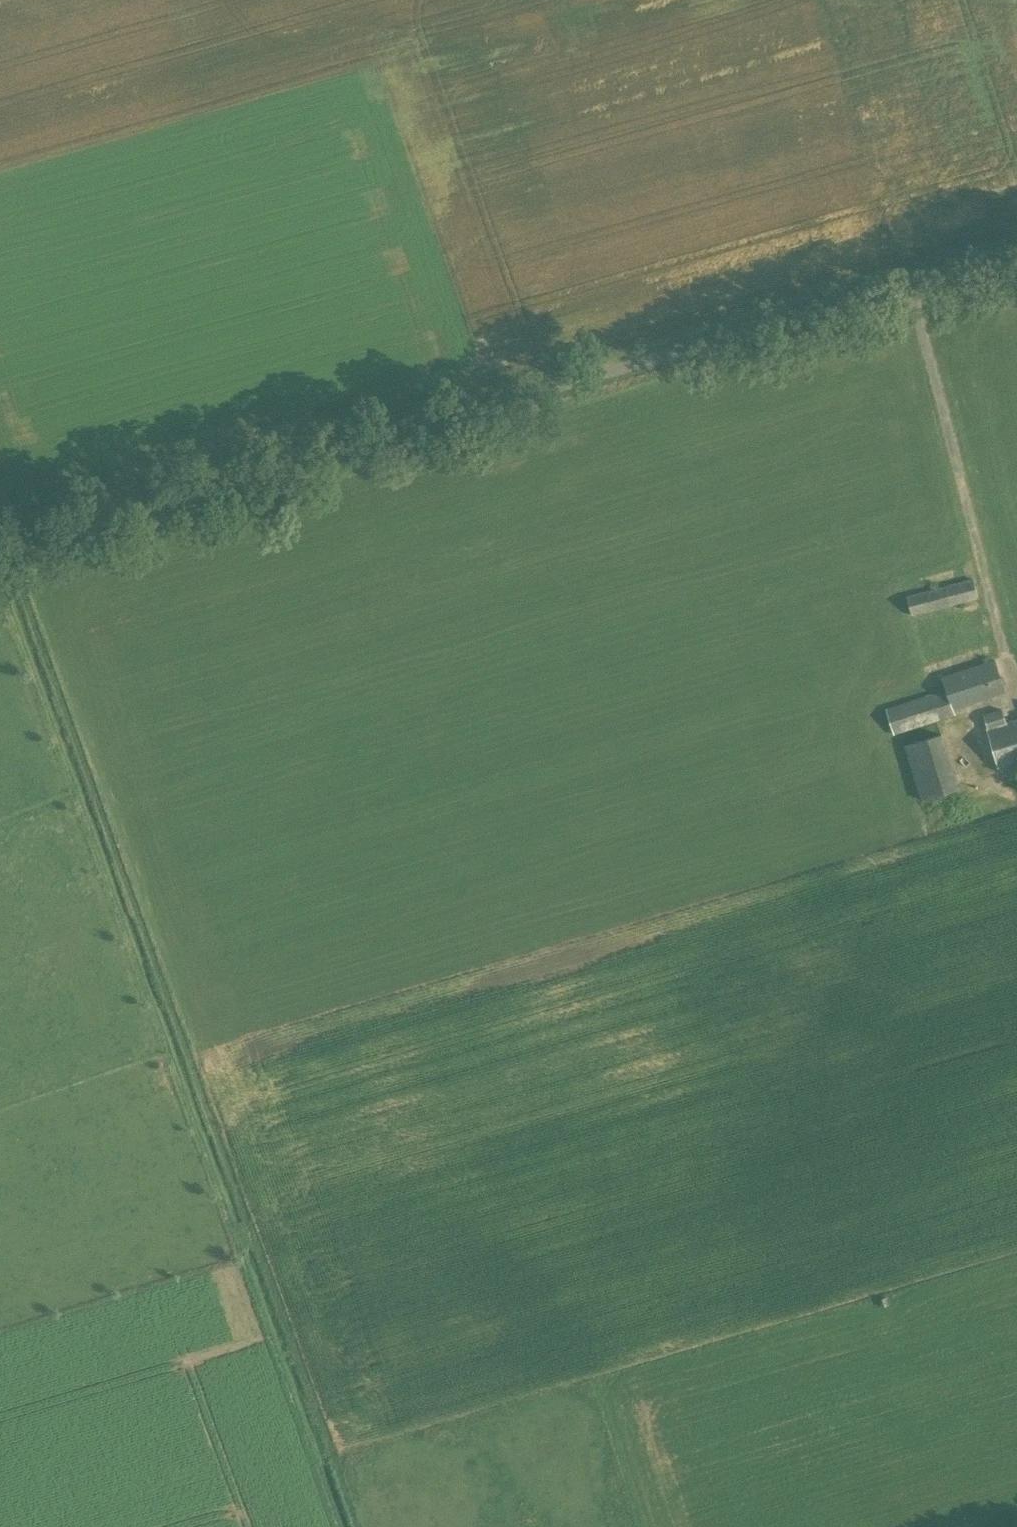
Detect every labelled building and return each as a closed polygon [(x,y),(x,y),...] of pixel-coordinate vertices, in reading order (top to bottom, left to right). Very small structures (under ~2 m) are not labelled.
[(912,617),(978,599),(973,579),(907,595),(912,617)] [(942,677),(945,689),(885,708),(894,735),(955,715),(953,709),(1005,692),(995,659),(942,677)] [(987,728),(998,769),(1016,764),(1016,719),(987,728)] [(959,789),(942,734),(904,746),(921,800),(959,789)]
